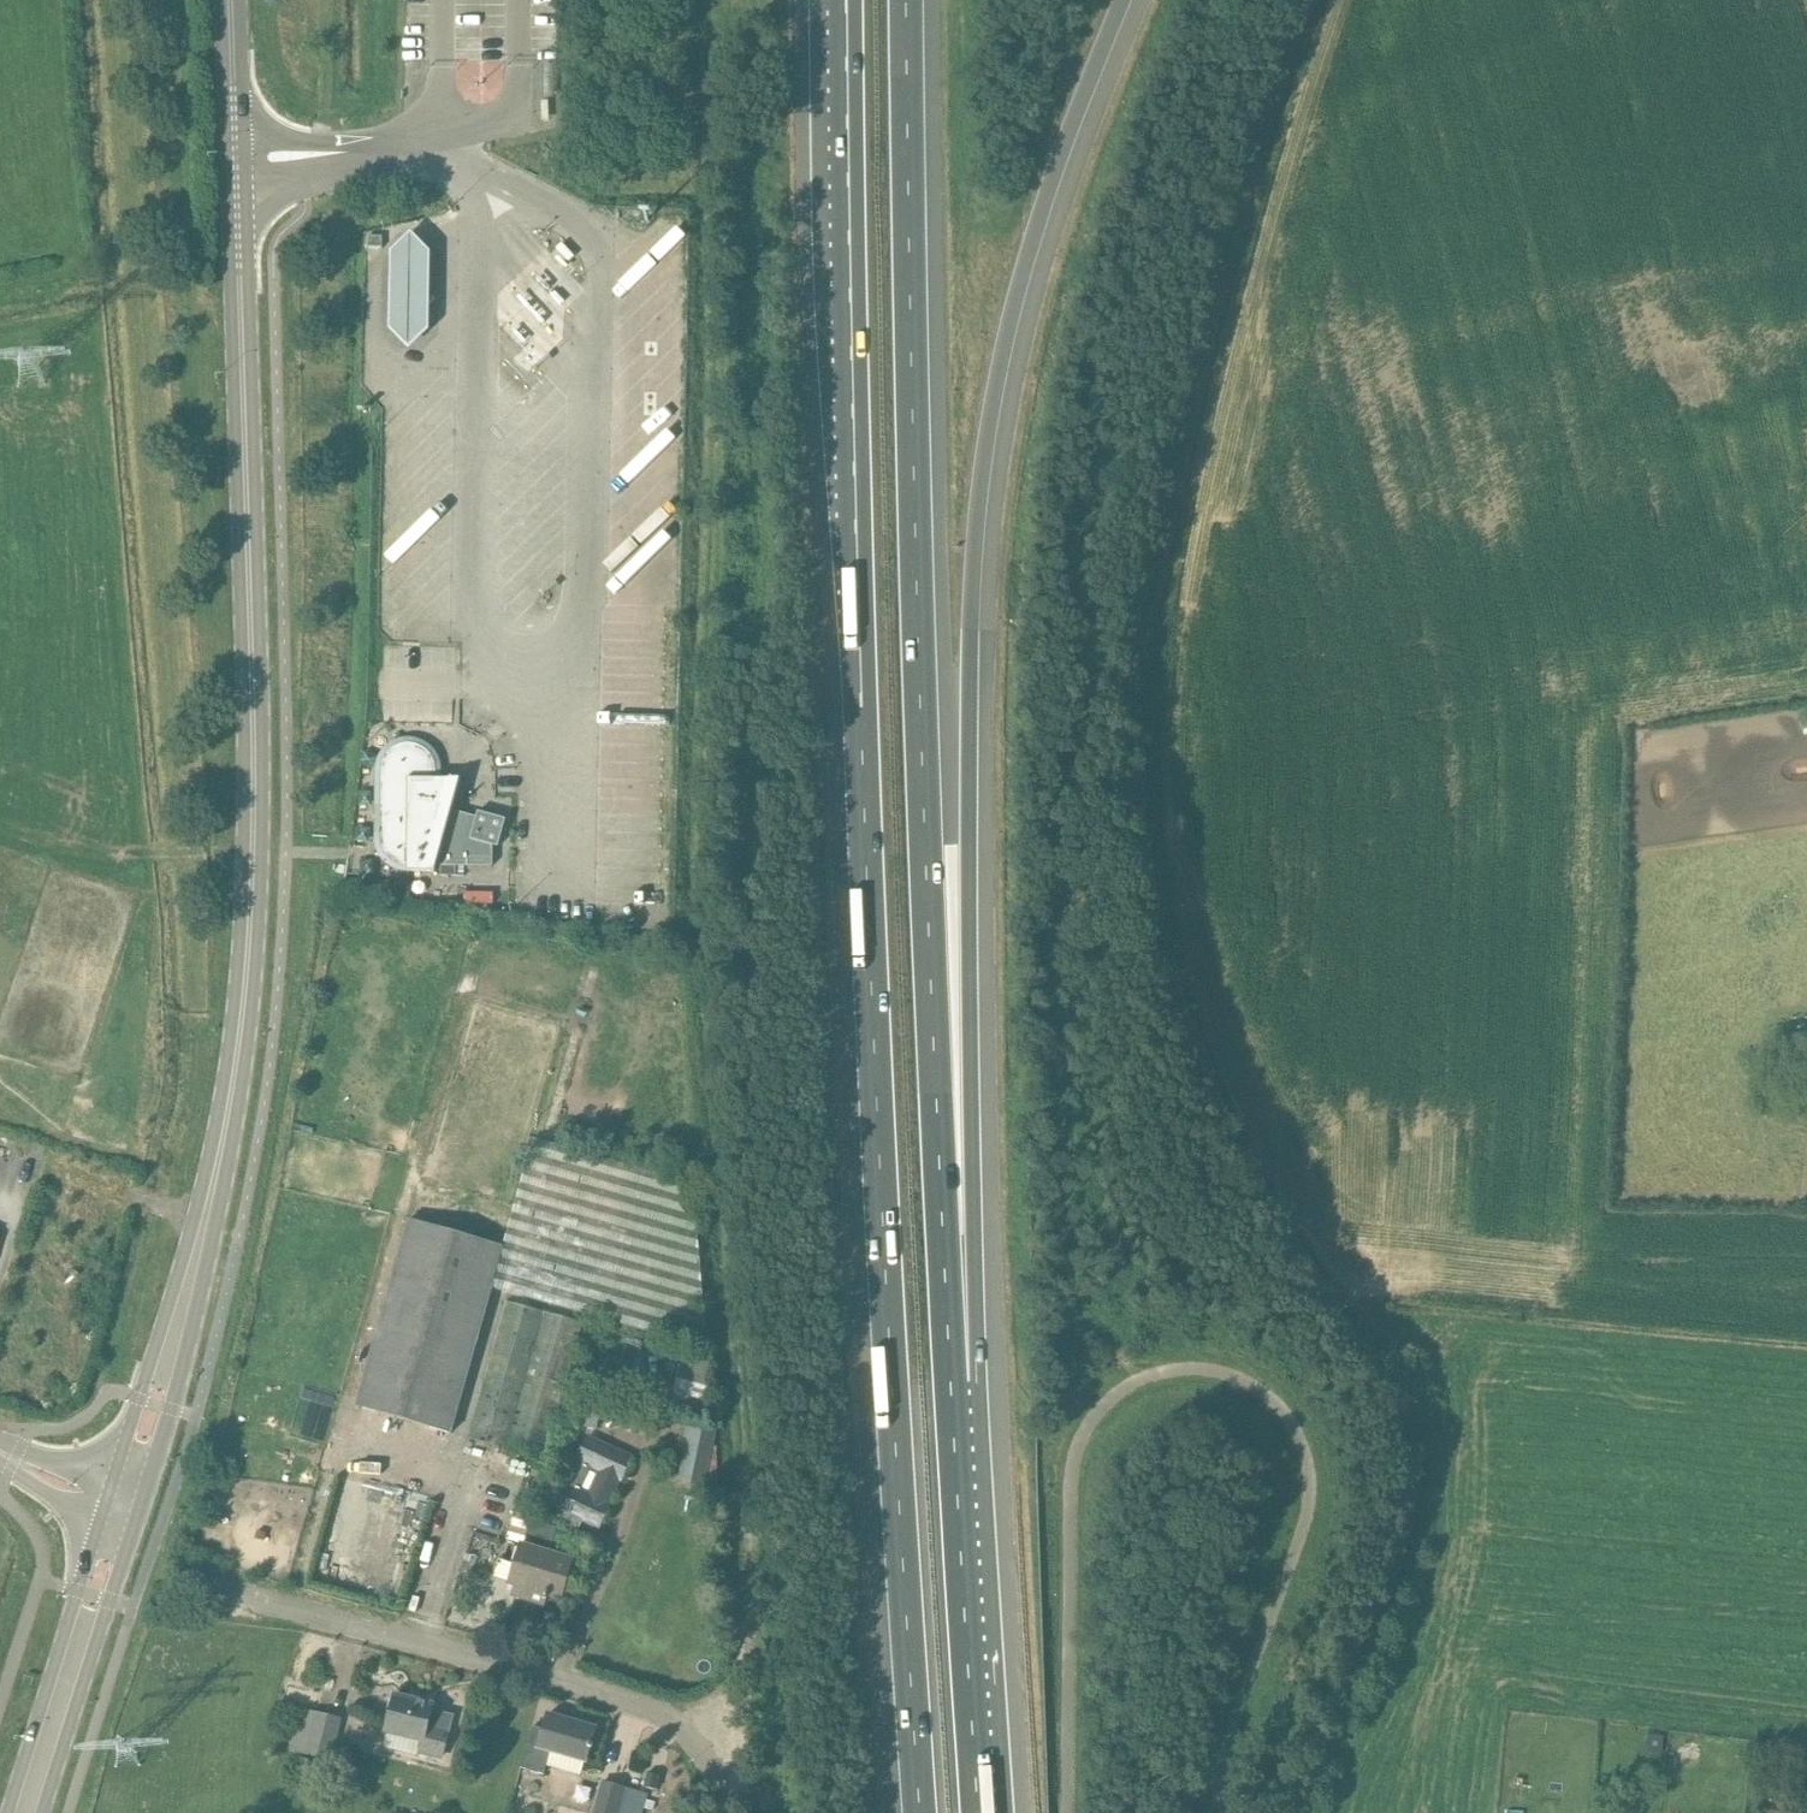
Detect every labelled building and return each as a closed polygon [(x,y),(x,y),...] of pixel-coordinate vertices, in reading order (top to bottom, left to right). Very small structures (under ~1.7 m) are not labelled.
[(615,496),(686,433),(673,418),(679,413),(680,339),(687,333),(674,319),(687,308),(675,295),(689,283),(677,269),(677,245),(690,233),(670,210),(618,256),(632,271),(614,287),(622,296),(621,314),(636,314),(612,336),(624,350),(609,363),(621,376),(609,387),(621,401),(609,411),(622,425),(609,436),(621,450),(609,461),(615,467),(615,496)] [(430,247),(409,226),(390,244),(389,325),(408,344),(429,324),(430,247)] [(368,238),(368,248),(381,248),(382,238),(368,238)] [(436,872),(437,865),(441,865),(441,875),(456,875),(456,865),(493,866),(494,846),(499,847),(507,819),(479,811),(477,817),(452,810),(461,779),(437,779),(435,762),(431,754),(425,748),(417,744),(409,743),(400,744),(393,748),(387,754),(383,762),(382,770),(381,830),(381,839),(382,847),(386,855),(392,861),(400,864),(408,866),(408,871),(436,872)] [(335,863),(334,863),(333,869),(335,869),(334,871),(344,873),(345,865),(335,864),(335,863)] [(348,880),(346,888),(354,890),(357,882),(348,880)] [(593,1128),(588,1144),(611,1151),(615,1134),(593,1128)] [(694,1185),(534,1139),(505,1248),(409,1221),(357,1407),(452,1436),(493,1289),(706,1348),(694,1185)] [(545,1460),(583,1322),(506,1302),(467,1439),(545,1460)] [(642,1342),(622,1335),(619,1344),(639,1351),(642,1342)] [(675,1388),(699,1391),(703,1360),(679,1357),(675,1388)] [(618,1406),(586,1398),(582,1412),(598,1416),(615,1420),(618,1406)] [(714,1447),(718,1430),(688,1425),(682,1452),(686,1453),(679,1484),(701,1489),(703,1482),(718,1481),(718,1447),(714,1447)] [(623,1485),(635,1459),(588,1437),(577,1460),(573,1458),(560,1485),(564,1488),(555,1507),(599,1528),(610,1506),(608,1505),(618,1483),(623,1485)] [(545,1606),(547,1595),(562,1600),(574,1561),(522,1545),(510,1584),(516,1586),(515,1596),(545,1606)] [(420,1753),(442,1759),(453,1717),(433,1712),(434,1705),(396,1695),(386,1731),(424,1741),(420,1753)] [(320,1712),(308,1755),(317,1758),(331,1761),(343,1718),(320,1712)] [(532,1733),(521,1768),(544,1775),(547,1766),(582,1776),(586,1761),(596,1729),(548,1714),(545,1725),(535,1722),(532,1733)] [(1648,1752),(1662,1754),(1665,1736),(1650,1734),(1648,1752)] [(644,1787),(657,1790),(660,1775),(648,1772),(644,1787)] [(593,1812),(642,1812),(648,1794),(637,1791),(602,1781),(593,1812)]
